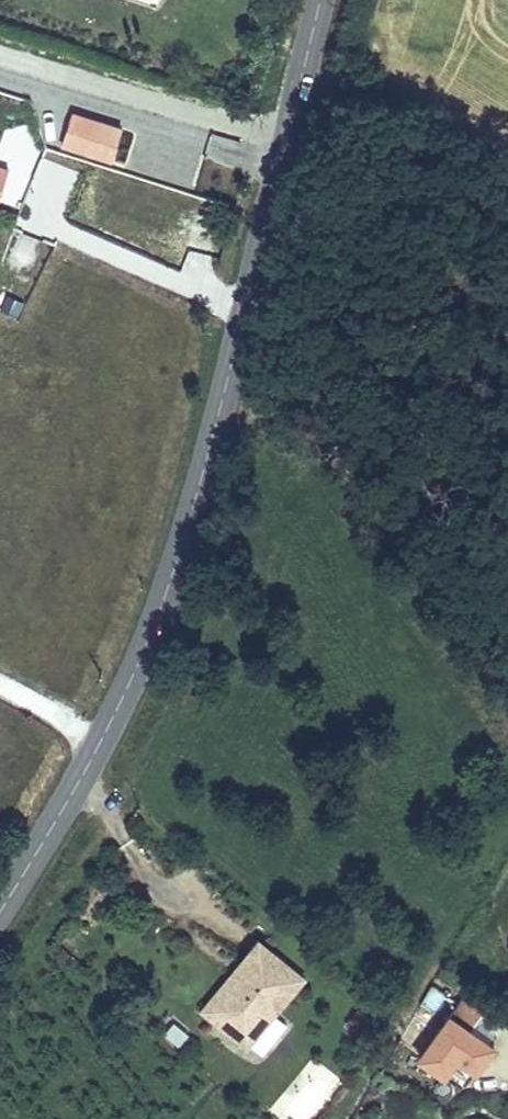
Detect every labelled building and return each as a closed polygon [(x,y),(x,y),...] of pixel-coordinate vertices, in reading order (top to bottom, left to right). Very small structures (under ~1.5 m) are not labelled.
[(130,140),(81,124),(70,156),(120,172),(130,140)] [(6,209),(17,177),(0,172),(0,207),(6,209)] [(202,1009),(248,1046),(250,1043),(274,1014),(304,977),(258,940),(202,1009)] [(446,1013),(416,1056),(441,1074),(454,1056),(473,1069),(490,1044),(446,1013)] [(274,1014),(250,1043),(262,1053),(286,1023),(274,1014)]
